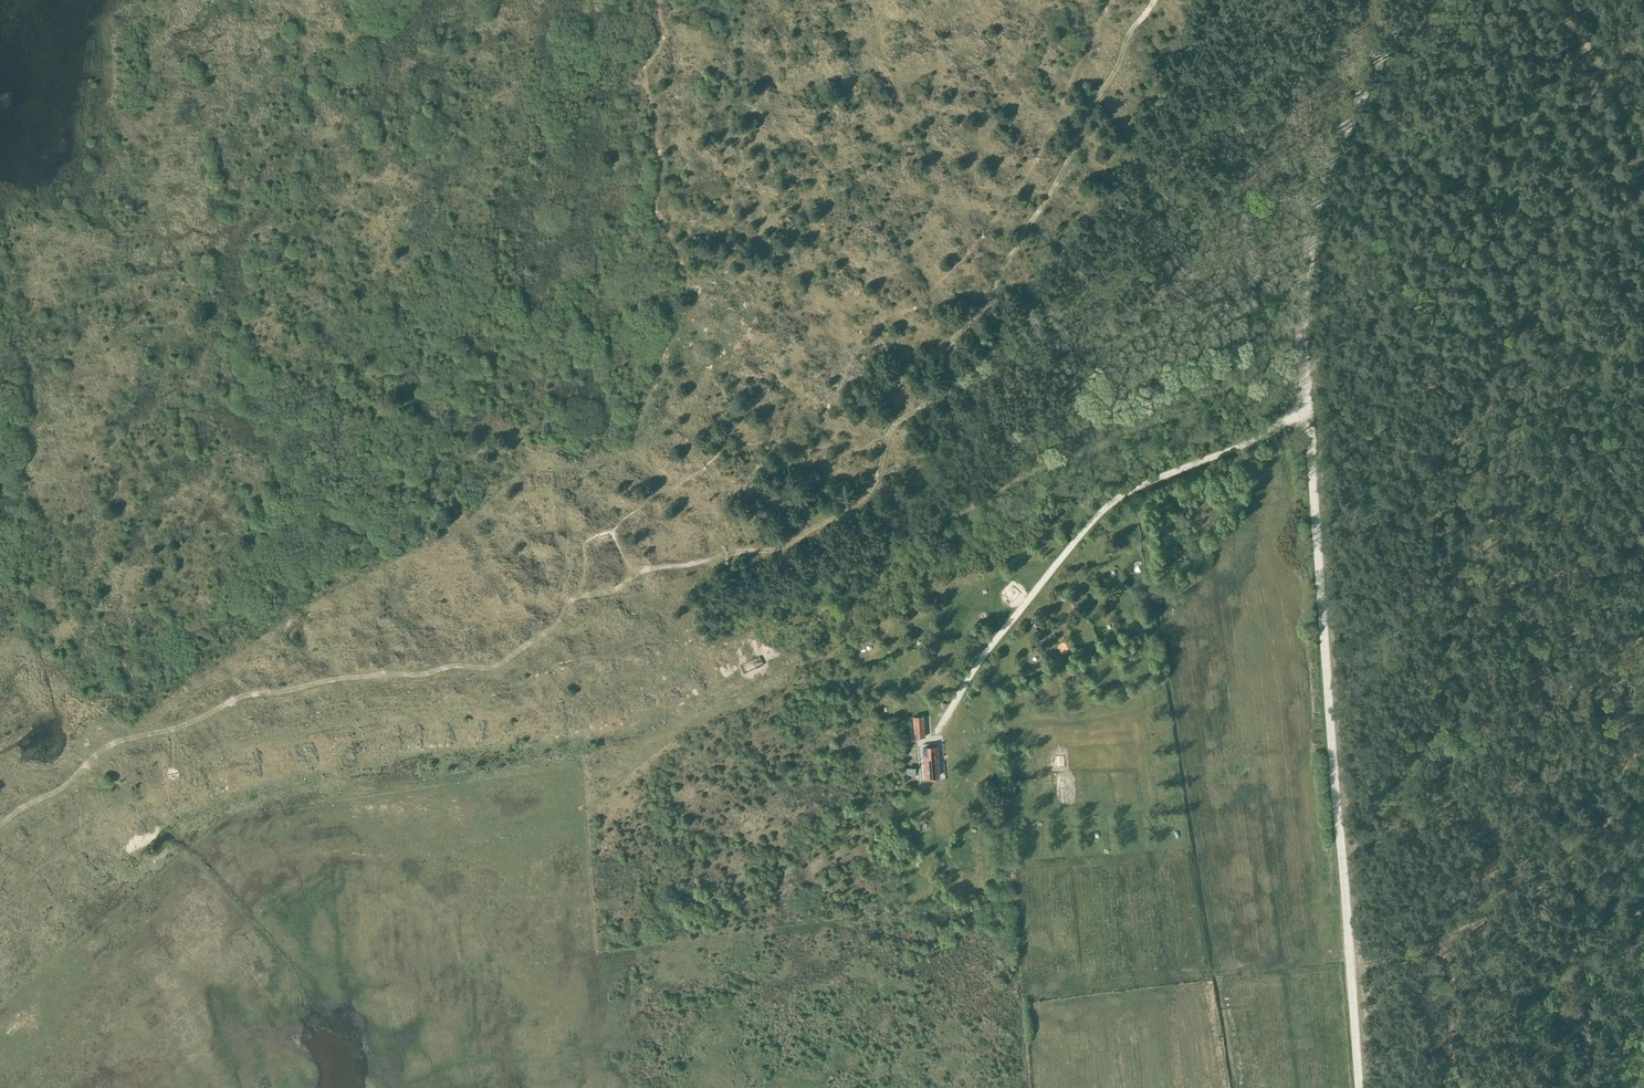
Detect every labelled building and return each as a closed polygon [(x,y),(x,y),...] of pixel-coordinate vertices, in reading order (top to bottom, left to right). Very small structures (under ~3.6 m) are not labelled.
[(924,737),(923,716),(913,717),(914,738),(924,737)] [(935,747),(923,748),(925,778),(937,777),(935,747)]
